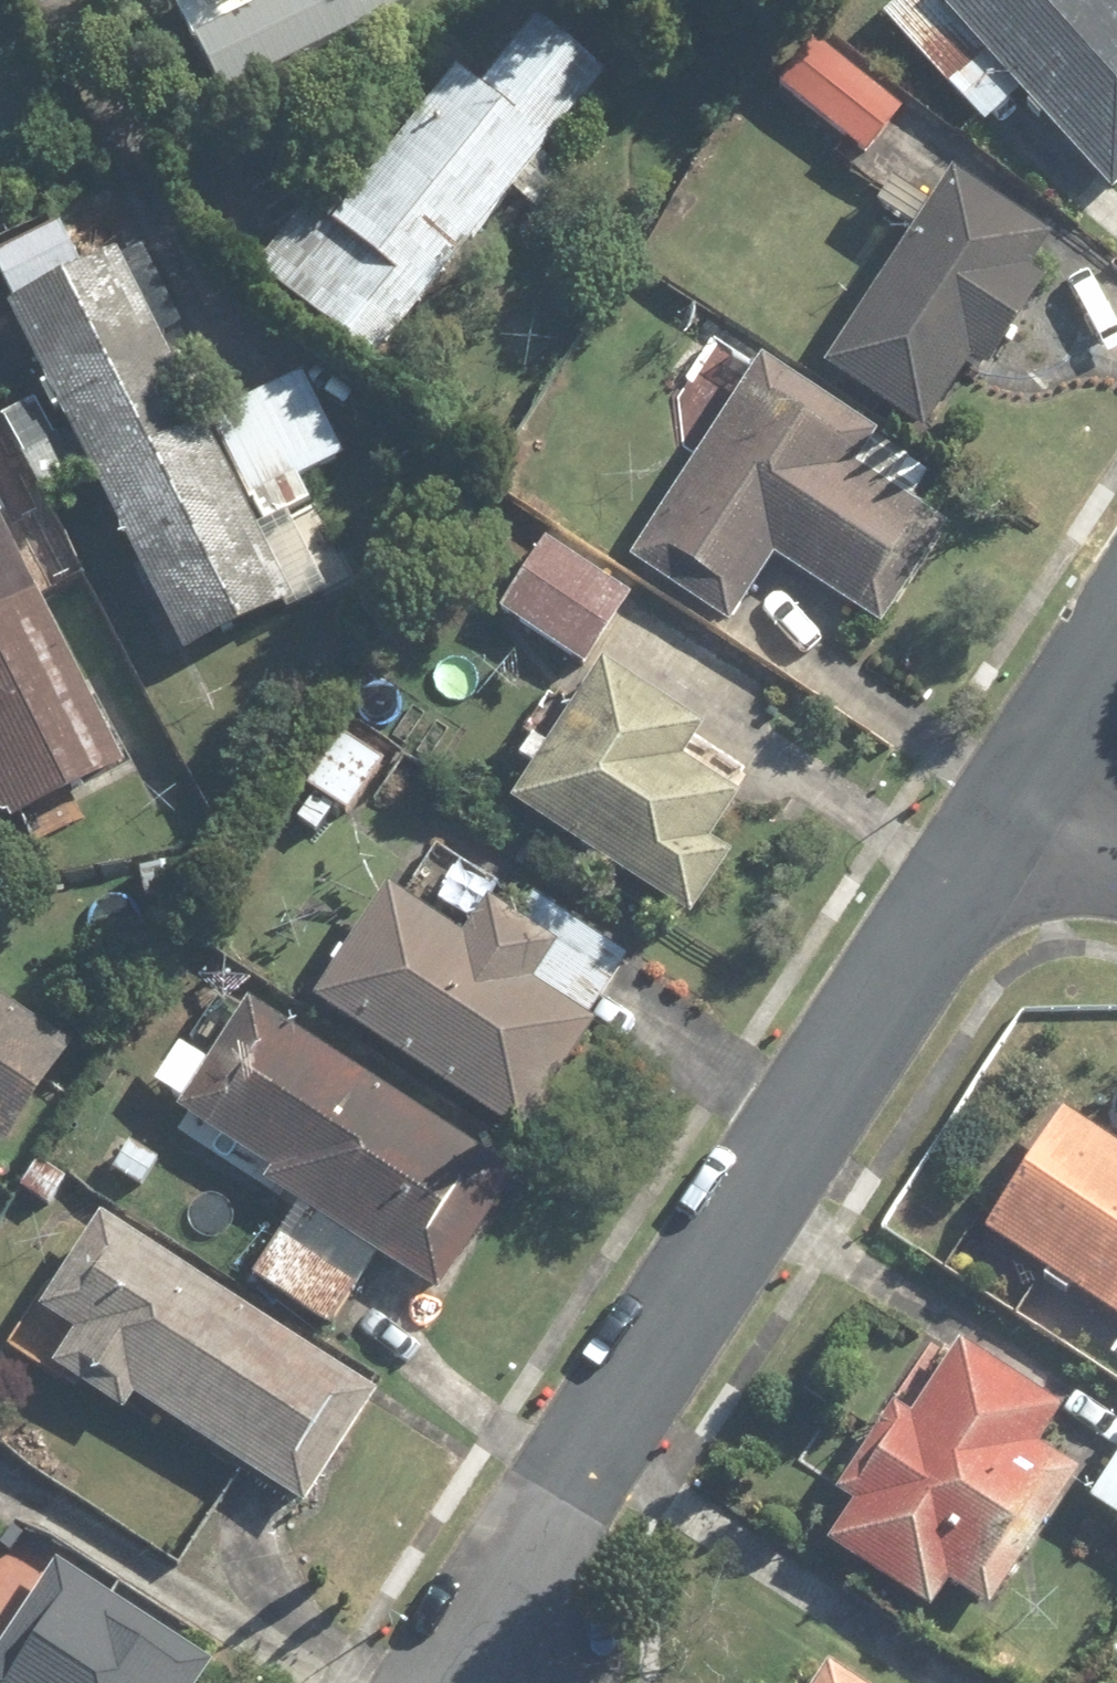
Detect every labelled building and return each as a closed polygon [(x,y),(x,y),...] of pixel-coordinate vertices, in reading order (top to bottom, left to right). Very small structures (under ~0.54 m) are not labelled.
[(412,0),(277,0),(195,42),(226,102),(414,4),(412,0)] [(883,18),(984,126),(1022,91),(1116,192),(1116,0),(902,0),(883,18)] [(545,158),(605,81),(538,28),(490,89),(461,66),(345,213),(310,185),(249,262),(376,363),(511,191),(536,211),(565,174),(545,158)] [(904,110),(807,39),(771,87),(868,158),(904,110)] [(1053,238),(953,174),(829,368),(925,430),(966,366),(987,380),(1052,278),(1035,267),(1053,238)] [(0,260),(0,272),(76,430),(57,440),(41,405),(9,421),(51,508),(101,484),(182,651),(346,572),(300,476),(348,452),(310,374),(200,427),(154,333),(175,323),(136,242),(80,269),(61,230),(0,260)] [(878,430),(761,356),(633,561),(732,622),(771,559),(884,629),(951,522),(858,463),(878,430)] [(0,508),(0,817),(11,811),(17,823),(132,764),(0,508)] [(636,592),(543,534),(495,611),(588,669),(636,592)] [(709,721),(604,658),(514,807),(696,916),(734,853),(712,840),(742,790),(687,757),(709,721)] [(317,788),(297,818),(319,833),(340,802),(356,813),(389,763),(340,730),(306,781),(317,788)] [(194,851),(137,851),(136,905),(194,905),(194,851)] [(439,914),(396,886),(321,998),(523,1134),(641,957),(556,900),(532,937),(457,886),(439,914)] [(154,1081),(185,1103),(176,1117),(301,1202),(251,1275),(330,1328),(380,1255),(434,1292),(513,1174),(255,999),(247,1012),(215,991),(154,1081)] [(0,999),(0,1194),(34,1216),(60,1177),(9,1143),(72,1046),(0,999)] [(1058,1109),(980,1232),(1116,1319),(1116,1147),(1058,1109)] [(127,1134),(103,1175),(145,1199),(169,1157),(127,1134)] [(380,1392),(107,1215),(47,1307),(81,1329),(55,1370),(129,1417),(140,1401),(305,1508),(380,1392)] [(1061,1412),(955,1346),(913,1413),(893,1400),(838,1489),(856,1500),(828,1546),(936,1614),(953,1587),(998,1615),(1085,1474),(1040,1446),(1061,1412)] [(1094,1500),(1116,1513),(1116,1460),(1094,1500)] [(216,1659),(60,1557),(50,1573),(16,1551),(0,1576),(0,1642),(4,1645),(0,1651),(0,1682),(200,1682),(216,1659)] [(830,1658),(814,1682),(869,1682),(830,1658)]
